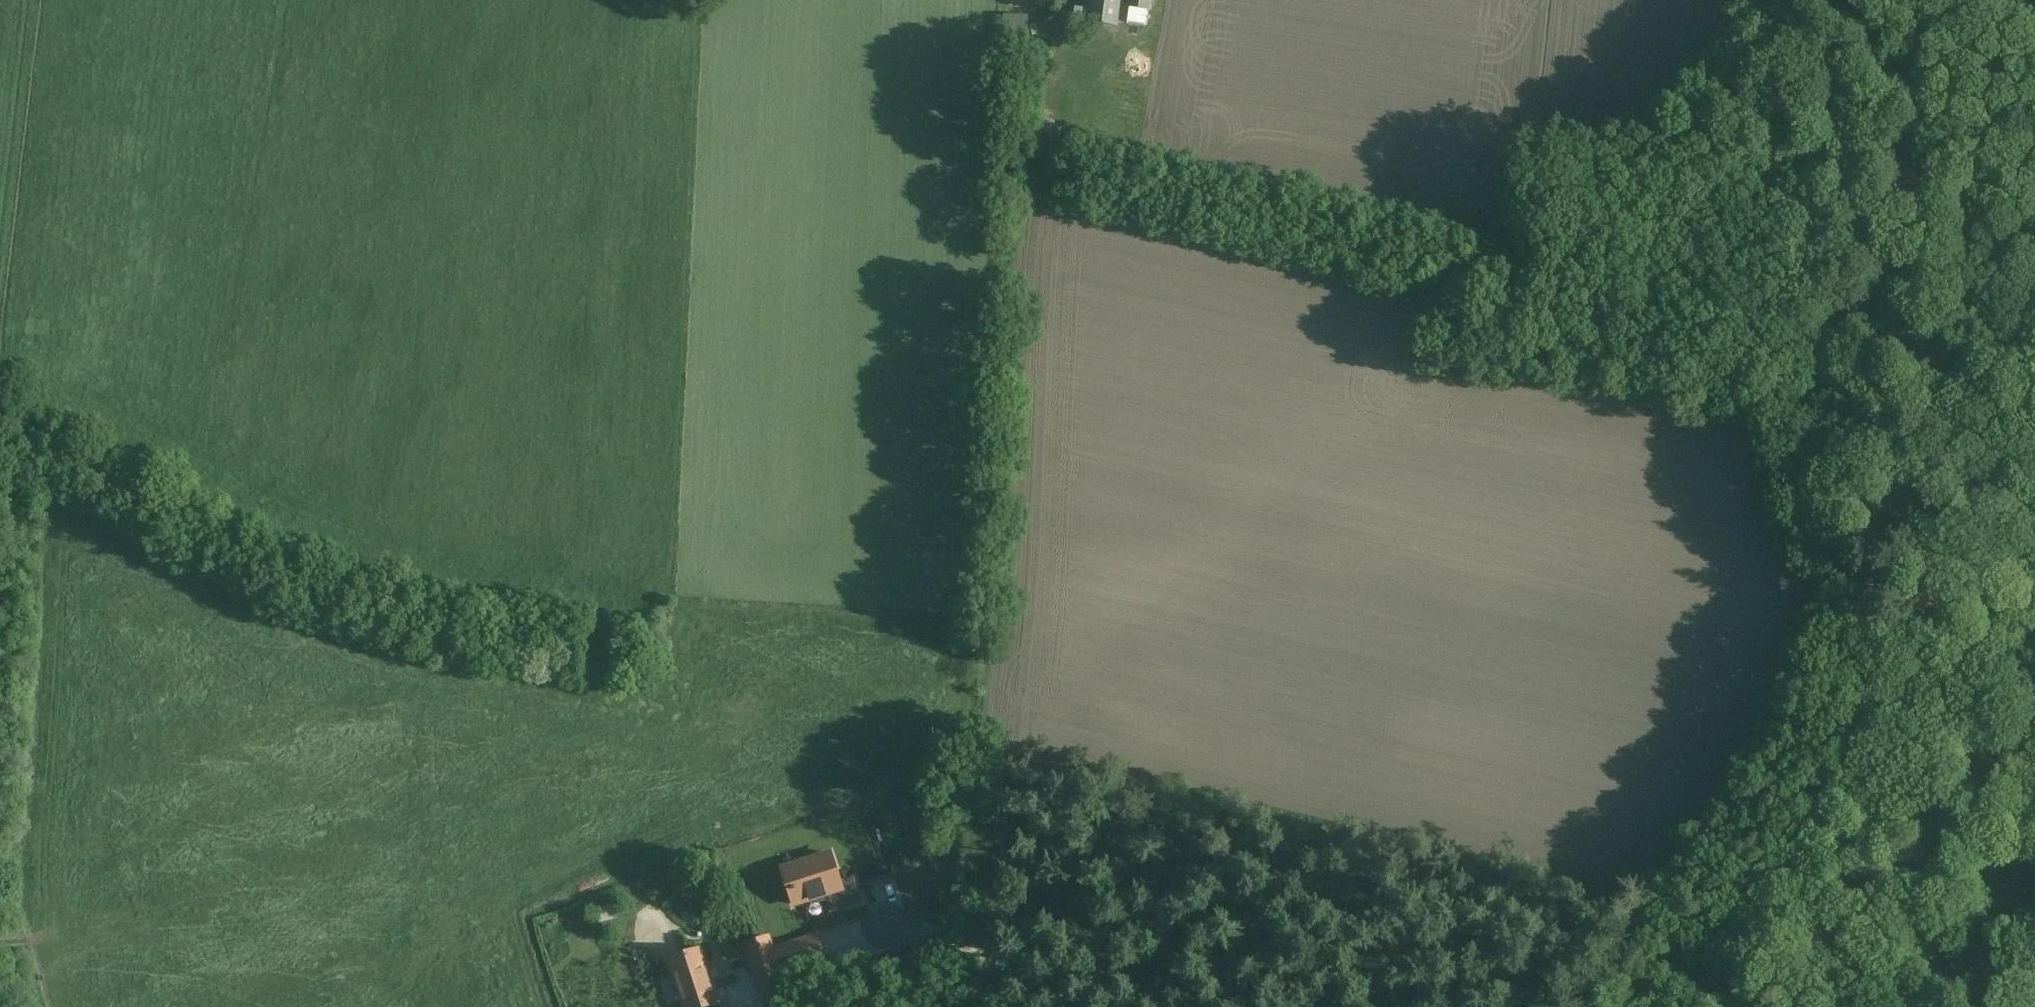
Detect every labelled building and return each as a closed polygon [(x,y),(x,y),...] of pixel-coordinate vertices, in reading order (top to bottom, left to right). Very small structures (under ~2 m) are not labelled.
[(1087,22),(1117,26),(1120,0),(1090,0),(1087,22)] [(1127,7),(1150,10),(1151,0),(1128,0),(1127,7)] [(862,903),(854,880),(841,884),(831,854),(783,870),(795,906),(812,901),(813,905),(828,900),(832,913),(862,903)] [(823,958),(816,935),(773,949),(780,972),(823,958)] [(780,972),(773,949),(769,937),(746,944),(761,992),(784,985),(780,972)] [(718,1002),(701,949),(669,959),(684,1006),(702,1006),(718,1002)]
